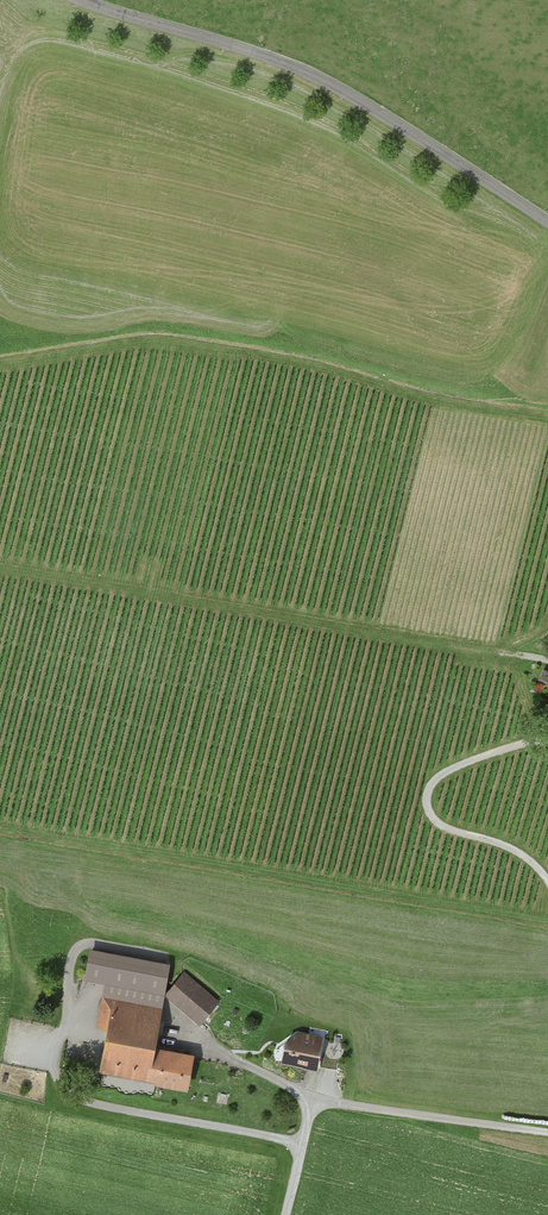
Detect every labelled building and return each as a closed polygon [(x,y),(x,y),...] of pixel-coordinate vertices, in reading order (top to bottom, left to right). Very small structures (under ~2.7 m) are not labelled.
[(544,666),(540,677),(547,680),(547,668),(544,666)] [(169,966),(90,951),(84,978),(104,982),(96,1026),(104,1027),(95,1073),(188,1092),(195,1054),(153,1046),(169,966)] [(188,974),(167,996),(201,1027),(221,1005),(188,974)] [(300,1033),(283,1044),(280,1064),(318,1071),(324,1038),(300,1033)]
